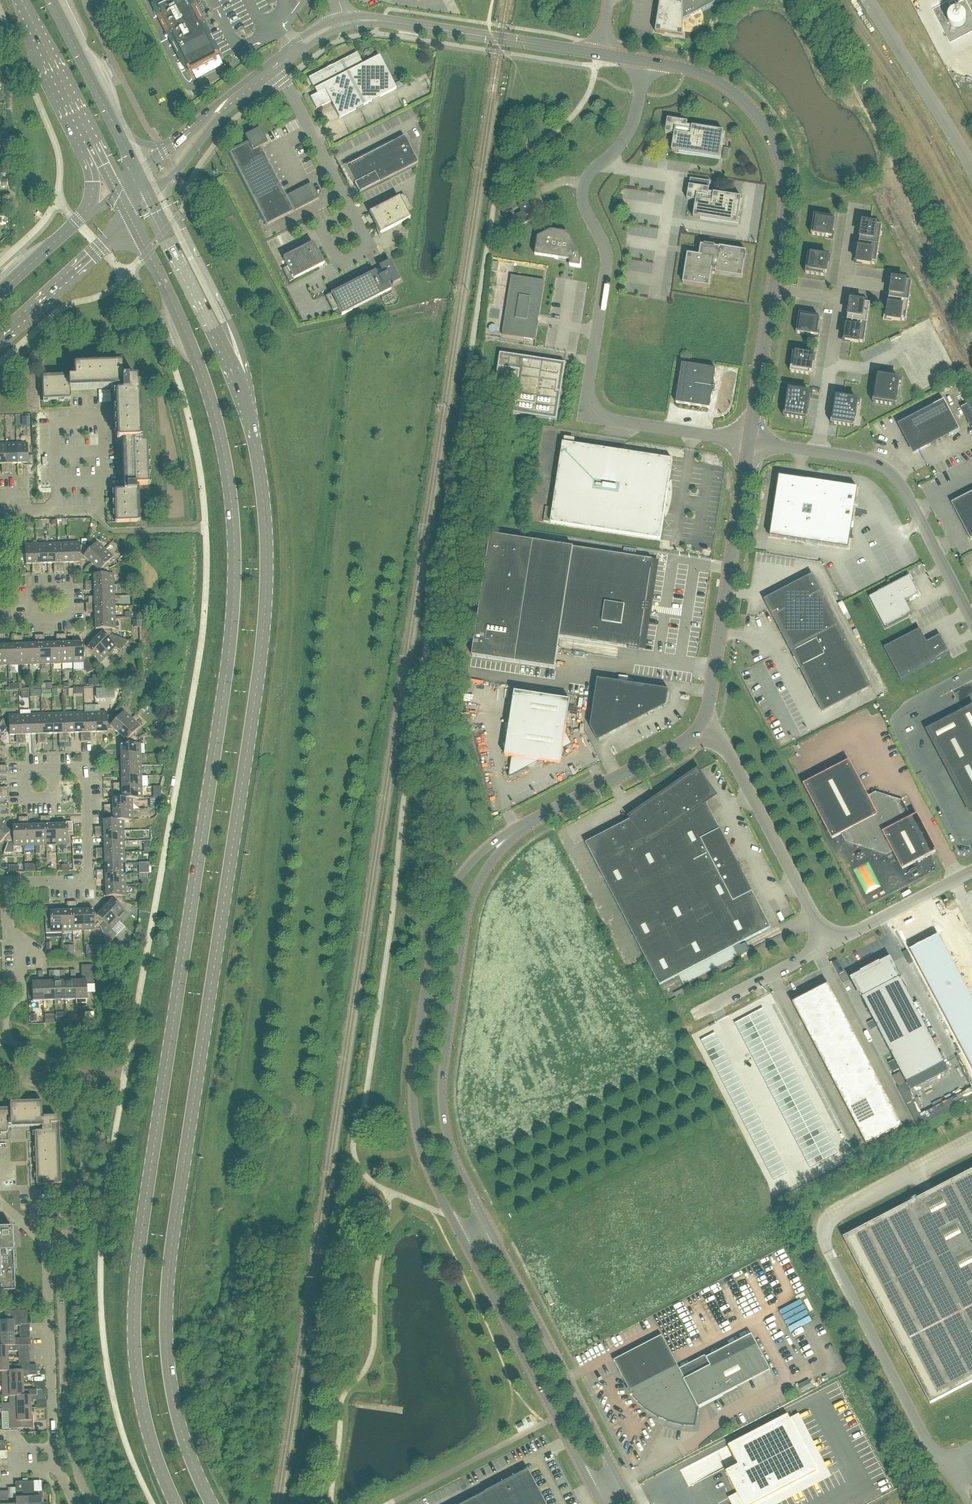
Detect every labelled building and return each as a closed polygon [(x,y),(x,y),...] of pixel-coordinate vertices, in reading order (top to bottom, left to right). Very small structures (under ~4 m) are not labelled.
[(155,6),(183,61),(212,46),(203,27),(205,26),(198,13),(196,14),(189,0),(166,0),(155,6)] [(661,1),(656,33),(683,38),(683,21),(723,0),(661,0),(661,1)] [(363,65),(357,54),(309,79),(317,95),(310,98),(316,110),(331,102),(339,119),(396,90),(379,56),(363,65)] [(382,115),(385,124),(394,120),(390,112),(382,115)] [(720,159),(722,144),(724,133),(687,127),(688,123),(668,120),(666,134),(675,135),(672,152),(720,159)] [(230,154),(266,226),(292,213),(285,198),(260,149),(267,145),(263,137),(260,130),(245,138),(248,145),(230,154)] [(359,194),(418,164),(404,137),(346,167),(359,194)] [(738,225),(742,199),(709,193),(711,182),(690,179),(687,200),(696,202),(694,218),(738,225)] [(311,184),(285,198),(292,213),(319,200),(311,184)] [(379,236),(381,235),(380,234),(410,219),(405,210),(410,208),(404,195),(374,210),(377,216),(372,219),(375,225),(379,236)] [(514,230),(537,219),(529,203),(519,207),(522,214),(509,220),(514,230)] [(832,238),(834,223),(834,222),(834,219),(814,216),(811,235),(826,238),(826,237),(832,238)] [(877,226),(877,225),(863,223),(862,228),(857,258),(858,258),(857,263),(871,265),(876,266),(882,227),(877,226)] [(582,260),(569,234),(551,231),(538,238),(535,256),(555,259),(558,260),(571,262),(570,267),(581,268),(581,265),(582,260)] [(311,252),(308,246),(283,259),(287,267),(283,270),(289,283),(323,265),(324,266),(326,265),(319,256),(316,249),(311,252)] [(715,247),(705,246),(705,247),(701,246),(700,257),(688,255),(683,284),(710,288),(712,273),(716,273),(716,275),(743,279),(747,252),(720,248),(720,249),(715,248),(715,247)] [(827,273),(829,258),(823,257),(824,256),(808,254),(806,274),(825,277),(826,273),(827,273)] [(400,281),(390,261),(379,267),(380,269),(365,277),(326,297),(333,311),(338,309),(342,316),(354,310),(391,291),(388,285),(391,283),(392,285),(400,281)] [(536,341),(539,323),(545,282),(512,277),(502,336),(536,341)] [(906,282),(906,281),(893,279),(892,285),(891,285),(887,314),(888,314),(887,320),(901,322),(901,321),(906,322),(912,283),(906,282)] [(865,304),(865,303),(851,301),(850,307),(850,306),(845,336),(846,336),(845,341),(859,343),(864,344),(870,305),(865,304)] [(817,336),(819,321),(819,317),(799,314),(796,334),(811,336),(817,336)] [(812,372),(814,357),(808,356),(808,355),(793,353),(790,373),(810,376),(811,372),(812,372)] [(543,360),(500,354),(496,382),(517,386),(513,414),(557,421),(566,364),(564,364),(564,363),(543,360)] [(713,397),(715,382),(716,370),(682,365),(676,404),(710,410),(712,397),(713,397)] [(122,380),(121,366),(74,368),(74,378),(42,379),(43,401),(70,400),(70,389),(122,387),(122,394),(116,394),(118,441),(125,441),(126,491),(115,492),(116,523),(137,522),(136,486),(147,485),(146,444),(139,444),(137,379),(122,380)] [(958,375),(937,385),(947,405),(951,403),(946,394),(963,386),(958,375)] [(898,396),(900,381),(895,380),(877,377),(873,403),(896,407),(897,396),(898,396)] [(809,410),(810,399),(811,395),(805,394),(806,393),(788,391),(784,417),(806,420),(808,410),(809,410)] [(856,417),(858,402),(853,401),(835,398),(831,424),(854,428),(855,417),(856,417)] [(960,431),(944,401),(934,406),(935,408),(917,418),(916,417),(899,425),(914,453),(931,445),(930,444),(948,434),(950,436),(960,431)] [(961,409),(971,429),(971,403),(961,409)] [(661,540),(673,460),(563,443),(551,523),(661,540)] [(11,465),(17,464),(16,444),(5,445),(6,474),(11,474),(11,465)] [(16,444),(17,464),(27,464),(27,466),(33,466),(33,456),(28,456),(27,444),(16,444)] [(849,549),(858,489),(779,477),(776,500),(772,499),(770,514),(774,515),(770,537),(849,549)] [(971,539),(971,493),(952,504),(971,540),(971,539)] [(639,650),(653,560),(491,536),(473,657),(555,669),(560,638),(639,650)] [(91,565),(105,550),(97,542),(89,550),(85,546),(82,556),(91,565)] [(82,556),(85,546),(79,546),(79,543),(68,544),(69,564),(80,563),(80,556),(82,556)] [(42,564),(47,564),(47,544),(36,545),(37,574),(42,574),(42,564)] [(54,573),(59,573),(57,544),(47,544),(47,564),(53,564),(54,573)] [(63,564),(69,564),(68,544),(57,544),(59,573),(64,573),(63,564)] [(32,574),(37,574),(36,545),(25,545),(26,565),(32,565),(32,574)] [(101,573),(110,569),(106,565),(113,557),(105,550),(91,565),(101,573)] [(94,587),(114,586),(113,575),(110,575),(110,569),(101,573),(101,575),(93,575),(94,586),(94,587)] [(823,713),(872,688),(813,575),(764,600),(823,713)] [(869,598),(886,629),(912,615),(906,602),(917,596),(919,595),(917,591),(912,581),(911,581),(910,577),(907,578),(878,593),(869,598)] [(94,587),(94,586),(85,586),(85,584),(85,592),(94,591),(94,597),(114,596),(114,586),(94,587)] [(85,608),(115,607),(114,596),(94,597),(94,603),(85,604),(85,608)] [(95,619),(115,618),(115,607),(85,608),(86,613),(95,613),(95,619)] [(103,632),(112,635),(112,629),(116,629),(115,618),(95,619),(95,630),(102,630),(103,632)] [(938,637),(927,643),(920,630),(884,648),(901,680),(949,654),(950,656),(951,656),(943,640),(942,640),(940,636),(938,637)] [(128,642),(112,635),(103,632),(94,641),(109,655),(116,647),(120,651),(126,645),(128,642)] [(51,664),(62,664),(60,635),(56,635),(56,644),(50,644),(51,664)] [(73,664),(72,644),(66,644),(66,635),(60,635),(62,664),(73,664)] [(30,665),(29,645),(23,645),(23,636),(17,637),(19,665),(30,665)] [(30,665),(40,665),(39,636),(35,636),(35,645),(29,645),(30,665)] [(51,664),(50,644),(45,645),(44,636),(39,636),(40,665),(51,664)] [(8,666),(19,665),(17,637),(13,637),(13,646),(7,646),(8,666)] [(101,663),(109,655),(94,641),(85,650),(89,660),(93,656),(101,663)] [(89,660),(85,650),(83,651),(83,643),(72,644),(73,664),(83,663),(83,668),(87,674),(94,671),(89,660)] [(7,646),(0,646),(0,666),(8,666),(7,646)] [(47,679),(41,679),(41,689),(57,689),(57,674),(47,675),(47,679)] [(669,693),(669,691),(598,680),(591,728),(598,742),(600,741),(599,740),(666,705),(667,693),(669,693)] [(561,765),(563,750),(572,745),(566,733),(571,701),(515,693),(505,757),(512,758),(509,778),(540,762),(561,765)] [(971,811),(971,709),(929,731),(971,812),(971,811)] [(124,712),(116,720),(112,716),(109,725),(118,734),(132,720),(124,712)] [(81,742),(85,742),(84,713),(74,714),(74,734),(80,733),(81,742)] [(90,733),(96,733),(95,713),(84,713),(85,742),(90,742),(90,733)] [(106,716),(106,713),(95,713),(96,733),(107,733),(107,725),(109,725),(112,716),(106,716)] [(59,743),(64,743),(63,714),(52,715),(53,734),(59,734),(59,743)] [(69,734),(74,734),(74,714),(63,714),(64,743),(69,743),(69,734)] [(25,735),(31,735),(31,715),(20,716),(21,735),(20,735),(20,744),(18,744),(26,744),(25,735)] [(37,744),(42,744),(41,715),(31,715),(31,735),(37,735),(37,744)] [(47,734),(53,734),(52,715),(41,715),(42,744),(47,744),(47,734)] [(9,729),(9,736),(20,735),(21,735),(20,716),(9,716),(9,719),(3,719),(7,729),(9,729)] [(128,743),(137,739),(132,735),(139,727),(132,720),(118,734),(128,743)] [(472,738),(475,749),(484,747),(481,736),(472,738)] [(121,756),(141,755),(140,744),(137,744),(137,739),(128,743),(128,745),(121,745),(121,756)] [(112,767),(141,766),(141,755),(121,756),(121,762),(112,762),(112,767)] [(867,798),(849,763),(805,786),(832,839),(841,834),(846,843),(886,856),(893,852),(903,869),(936,852),(917,816),(912,819),(903,802),(876,793),(867,798)] [(122,777),(142,777),(141,766),(112,767),(113,772),(121,772),(122,777)] [(632,820),(586,844),(660,986),(734,948),(738,957),(749,951),(745,944),(741,946),(740,944),(771,928),(706,803),(714,796),(698,773),(663,797),(662,796),(630,818),(632,820)] [(113,788),(142,788),(142,777),(122,777),(122,783),(113,784),(113,788)] [(133,799),(142,799),(142,788),(113,788),(113,793),(122,793),(122,799),(133,799)] [(133,810),(133,799),(122,799),(113,799),(113,805),(104,806),(104,811),(133,810)] [(123,821),(133,821),(133,810),(104,811),(104,815),(113,815),(113,821),(123,821)] [(57,845),(56,826),(50,826),(50,816),(45,817),(46,846),(57,845)] [(35,846),(35,826),(29,826),(28,817),(21,817),(21,818),(23,818),(23,826),(24,826),(25,846),(35,846)] [(35,846),(46,846),(45,817),(40,817),(40,826),(35,826),(35,846)] [(124,832),(123,821),(113,821),(103,821),(104,828),(95,828),(95,833),(124,832)] [(56,826),(57,845),(68,845),(68,833),(73,832),(72,823),(66,823),(66,825),(56,826)] [(3,840),(7,844),(11,834),(2,826),(0,828),(0,843),(3,840)] [(13,827),(13,834),(11,834),(7,844),(13,844),(13,847),(25,846),(24,826),(23,826),(13,827)] [(104,843),(124,843),(124,832),(95,833),(95,837),(104,837),(104,843)] [(96,854),(124,854),(124,843),(104,843),(104,849),(96,849),(96,854)] [(838,854),(848,871),(858,866),(849,848),(838,854)] [(105,865),(125,864),(124,854),(96,854),(96,859),(105,859),(105,865)] [(96,875),(125,875),(125,864),(105,865),(105,871),(96,871),(96,875)] [(106,886),(125,886),(125,875),(96,875),(96,880),(106,880),(106,886)] [(106,897),(113,897),(114,899),(123,902),(123,897),(126,897),(125,886),(106,886),(106,897)] [(126,914),(119,907),(123,902),(114,899),(104,909),(119,922),(126,914)] [(62,932),(72,931),(72,902),(67,903),(67,912),(61,912),(62,932)] [(83,931),(83,911),(77,911),(76,902),(72,902),(72,931),(83,931)] [(104,923),(112,930),(119,922),(104,909),(96,918),(100,927),(104,923)] [(62,932),(61,912),(51,913),(51,910),(49,910),(45,910),(46,935),(62,934),(62,932)] [(94,930),(94,927),(100,927),(96,918),(94,918),(94,910),(83,911),(83,931),(94,930)] [(925,943),(940,972),(954,964),(939,935),(925,943)] [(112,955),(118,952),(113,943),(107,946),(112,955)] [(940,972),(925,943),(910,950),(925,980),(940,972)] [(863,997),(862,998),(906,1083),(944,1063),(900,978),(899,979),(889,961),(854,980),(863,997)] [(925,980),(931,990),(960,975),(954,964),(940,972),(925,980)] [(75,982),(76,1000),(87,1000),(87,986),(94,986),(93,965),(81,966),(81,981),(76,982),(75,982)] [(54,982),(54,971),(49,972),(49,982),(43,983),(44,1001),(55,1001),(54,982)] [(65,982),(65,971),(60,971),(60,982),(54,982),(55,1001),(65,1000),(65,982)] [(75,982),(76,982),(75,971),(70,971),(71,982),(65,982),(65,1000),(76,1000),(75,982)] [(43,983),(43,972),(38,972),(38,983),(32,983),(33,1001),(44,1001),(43,983)] [(966,986),(960,975),(931,990),(937,1001),(966,986)] [(793,1003),(867,1145),(902,1127),(828,985),(793,1003)] [(942,1011),(971,996),(966,986),(937,1001),(942,1011)] [(948,1022),(971,1009),(971,998),(971,996),(942,1011),(948,1022)] [(919,1013),(923,1012),(920,1001),(915,1003),(919,1013)] [(764,1009),(749,1016),(752,1022),(766,1014),(764,1009)] [(948,1022),(953,1033),(971,1023),(971,1009),(948,1022)] [(752,1022),(755,1027),(769,1020),(766,1014),(752,1022)] [(738,1029),(752,1022),(749,1016),(735,1024),(738,1029)] [(758,1032),(772,1025),(769,1020),(755,1027),(758,1032)] [(755,1027),(752,1022),(738,1029),(741,1035),(755,1027)] [(971,1037),(971,1023),(953,1033),(959,1043),(971,1037)] [(772,1025),(758,1032),(760,1038),(775,1030),(772,1025)] [(741,1035),(743,1040),(758,1032),(755,1027),(741,1035)] [(775,1030),(760,1038),(763,1043),(777,1036),(775,1030)] [(760,1038),(758,1032),(743,1040),(746,1045),(760,1038)] [(702,1041),(705,1046),(719,1039),(716,1034),(702,1041)] [(780,1041),(777,1036),(763,1043),(766,1048),(780,1041)] [(971,1050),(971,1037),(959,1043),(965,1054),(971,1050)] [(749,1051),(763,1043),(760,1038),(746,1045),(749,1051)] [(719,1039),(705,1046),(707,1052),(722,1044),(719,1039)] [(766,1048),(769,1054),(783,1046),(780,1041),(766,1048)] [(766,1048),(763,1043),(749,1051),(752,1056),(766,1048)] [(710,1057),(724,1050),(722,1044),(707,1052),(710,1057)] [(783,1046),(769,1054),(772,1059),(786,1052),(783,1046)] [(752,1056),(755,1061),(769,1054),(766,1048),(752,1056)] [(710,1057),(713,1062),(727,1055),(724,1050),(710,1057)] [(772,1059),(774,1065),(789,1057),(786,1052),(772,1059)] [(757,1067),(772,1059),(769,1054),(755,1061),(757,1067)] [(730,1061),(727,1055),(713,1062),(716,1068),(730,1061)] [(791,1062),(789,1057),(774,1065),(777,1070),(791,1062)] [(774,1065),(772,1059),(757,1067),(760,1072),(774,1065)] [(718,1073),(733,1066),(730,1061),(716,1068),(718,1073)] [(794,1068),(791,1062),(777,1070),(780,1075),(794,1068)] [(763,1077),(777,1070),(774,1065),(760,1072),(763,1077)] [(721,1079),(735,1071),(733,1066),(718,1073),(721,1079)] [(794,1068),(780,1075),(783,1081),(797,1073),(794,1068)] [(777,1070),(763,1077),(766,1083),(780,1075),(777,1070)] [(724,1084),(738,1077),(735,1071),(721,1079),(724,1084)] [(800,1078),(797,1073),(783,1081),(785,1086),(800,1078)] [(766,1083),(768,1088),(783,1081),(780,1075),(766,1083)] [(727,1089),(741,1082),(738,1077),(724,1084),(727,1089)] [(802,1084),(800,1078),(785,1086),(788,1091),(802,1084)] [(785,1086),(783,1081),(768,1088),(771,1093),(785,1086)] [(727,1089),(729,1095),(744,1087),(741,1082),(727,1089)] [(805,1089),(802,1084),(788,1091),(791,1097),(805,1089)] [(774,1099),(788,1091),(785,1086),(771,1093),(774,1099)] [(729,1095),(732,1100),(746,1093),(744,1087),(729,1095)] [(794,1102),(808,1094),(805,1089),(791,1097),(794,1102)] [(788,1091),(774,1099),(777,1104),(791,1097),(788,1091)] [(749,1098),(746,1093),(732,1100),(735,1105),(749,1098)] [(794,1102),(797,1107),(811,1100),(808,1094),(794,1102)] [(791,1097),(777,1104),(780,1109),(794,1102),(791,1097)] [(738,1111),(752,1103),(749,1098),(735,1105),(738,1111)] [(814,1105),(811,1100),(797,1107),(799,1113),(814,1105)] [(782,1115),(797,1107),(794,1102),(780,1109),(782,1115)] [(752,1103),(738,1111),(740,1116),(755,1109),(752,1103)] [(41,1104),(10,1105),(10,1109),(10,1111),(0,1112),(0,1133),(7,1133),(7,1126),(41,1124),(41,1131),(35,1132),(37,1185),(59,1184),(57,1124),(56,1117),(41,1118),(41,1104)] [(799,1113),(802,1118),(816,1111),(814,1105),(799,1113)] [(785,1120),(799,1113),(797,1107),(782,1115),(785,1120)] [(757,1114),(755,1109),(740,1116),(743,1121),(757,1114)] [(819,1116),(816,1111),(802,1118),(805,1123),(819,1116)] [(785,1120),(788,1125),(802,1118),(799,1113),(785,1120)] [(746,1127),(760,1119),(757,1114),(743,1121),(746,1127)] [(805,1123),(808,1129),(822,1121),(819,1116),(805,1123)] [(805,1123),(802,1118),(788,1125),(791,1131),(805,1123)] [(749,1132),(763,1125),(760,1119),(746,1127),(749,1132)] [(825,1127),(822,1121),(808,1129),(810,1134),(825,1127)] [(805,1123),(791,1131),(793,1136),(808,1129),(805,1123)] [(751,1137),(766,1130),(763,1125),(749,1132),(751,1137)] [(810,1134),(813,1139),(827,1132),(825,1127),(810,1134)] [(796,1141),(810,1134),(808,1129),(793,1136),(796,1141)] [(766,1130),(751,1137),(754,1143),(768,1135),(766,1130)] [(830,1137),(827,1132),(813,1139),(816,1145),(830,1137)] [(796,1141),(799,1147),(813,1139),(810,1134),(796,1141)] [(771,1141),(768,1135),(754,1143),(757,1148),(771,1141)] [(830,1137),(816,1145),(819,1150),(833,1143),(830,1137)] [(799,1147),(802,1152),(816,1145),(813,1139),(799,1147)] [(771,1141),(757,1148),(760,1153),(774,1146),(771,1141)] [(833,1143),(819,1150),(822,1155),(836,1148),(833,1143)] [(805,1157),(819,1150),(816,1145),(802,1152),(805,1157)] [(760,1153),(762,1159),(777,1151),(774,1146),(760,1153)] [(822,1155),(824,1161),(839,1153),(836,1148),(822,1155)] [(807,1163),(822,1155),(819,1150),(805,1157),(807,1163)] [(779,1157),(777,1151),(762,1159),(765,1164),(779,1157)] [(822,1155),(807,1163),(810,1168),(824,1161),(822,1155)] [(765,1164),(768,1170),(782,1162),(779,1157),(765,1164)] [(771,1175),(785,1168),(782,1162),(768,1170),(771,1175)] [(785,1168),(771,1175),(773,1180),(788,1173),(785,1168)] [(844,1238),(930,1404),(971,1382),(971,1171),(844,1238)] [(15,1291),(13,1228),(0,1229),(0,1292),(15,1291)] [(14,1333),(13,1326),(21,1326),(21,1325),(28,1324),(27,1311),(12,1311),(13,1320),(0,1321),(0,1334),(14,1333)] [(14,1340),(14,1333),(0,1334),(0,1346),(8,1346),(14,1346),(28,1345),(31,1345),(30,1339),(28,1339),(28,1338),(17,1339),(17,1340),(14,1340)] [(711,1366),(685,1380),(677,1365),(662,1336),(645,1345),(614,1361),(626,1383),(626,1384),(629,1390),(628,1390),(633,1398),(639,1404),(646,1410),(657,1417),(669,1422),(682,1426),(696,1427),(699,1407),(770,1371),(756,1343),(752,1335),(707,1358),(711,1366)] [(29,1351),(28,1345),(14,1346),(8,1346),(0,1346),(0,1359),(8,1359),(8,1351),(29,1351)] [(2,1372),(2,1371),(9,1371),(23,1370),(23,1371),(26,1370),(26,1371),(37,1370),(37,1365),(9,1366),(8,1359),(0,1359),(0,1372),(2,1372)] [(23,1383),(23,1371),(23,1370),(9,1371),(2,1371),(2,1372),(3,1384),(23,1383)] [(801,1387),(809,1383),(806,1379),(799,1383),(801,1387)] [(31,1396),(44,1395),(44,1390),(37,1390),(24,1390),(23,1383),(3,1384),(3,1397),(10,1397),(10,1396),(24,1396),(31,1395),(31,1396)] [(10,1409),(31,1408),(31,1401),(45,1400),(44,1395),(31,1396),(31,1395),(24,1396),(10,1396),(10,1397),(10,1409)] [(31,1408),(10,1409),(11,1429),(32,1428),(31,1408)] [(726,1469),(744,1503),(753,1503),(818,1470),(788,1413),(728,1444),(738,1463),(726,1469)] [(554,1467),(548,1472),(551,1476),(557,1472),(554,1467)] [(528,1471),(488,1492),(488,1491),(485,1492),(486,1493),(465,1503),(545,1503),(542,1498),(543,1498),(538,1489),(528,1471)] [(29,1503),(48,1503),(42,1503),(42,1497),(34,1498),(34,1481),(28,1482),(29,1503)] [(28,1482),(22,1482),(23,1498),(15,1498),(16,1503),(29,1503),(28,1482)]
